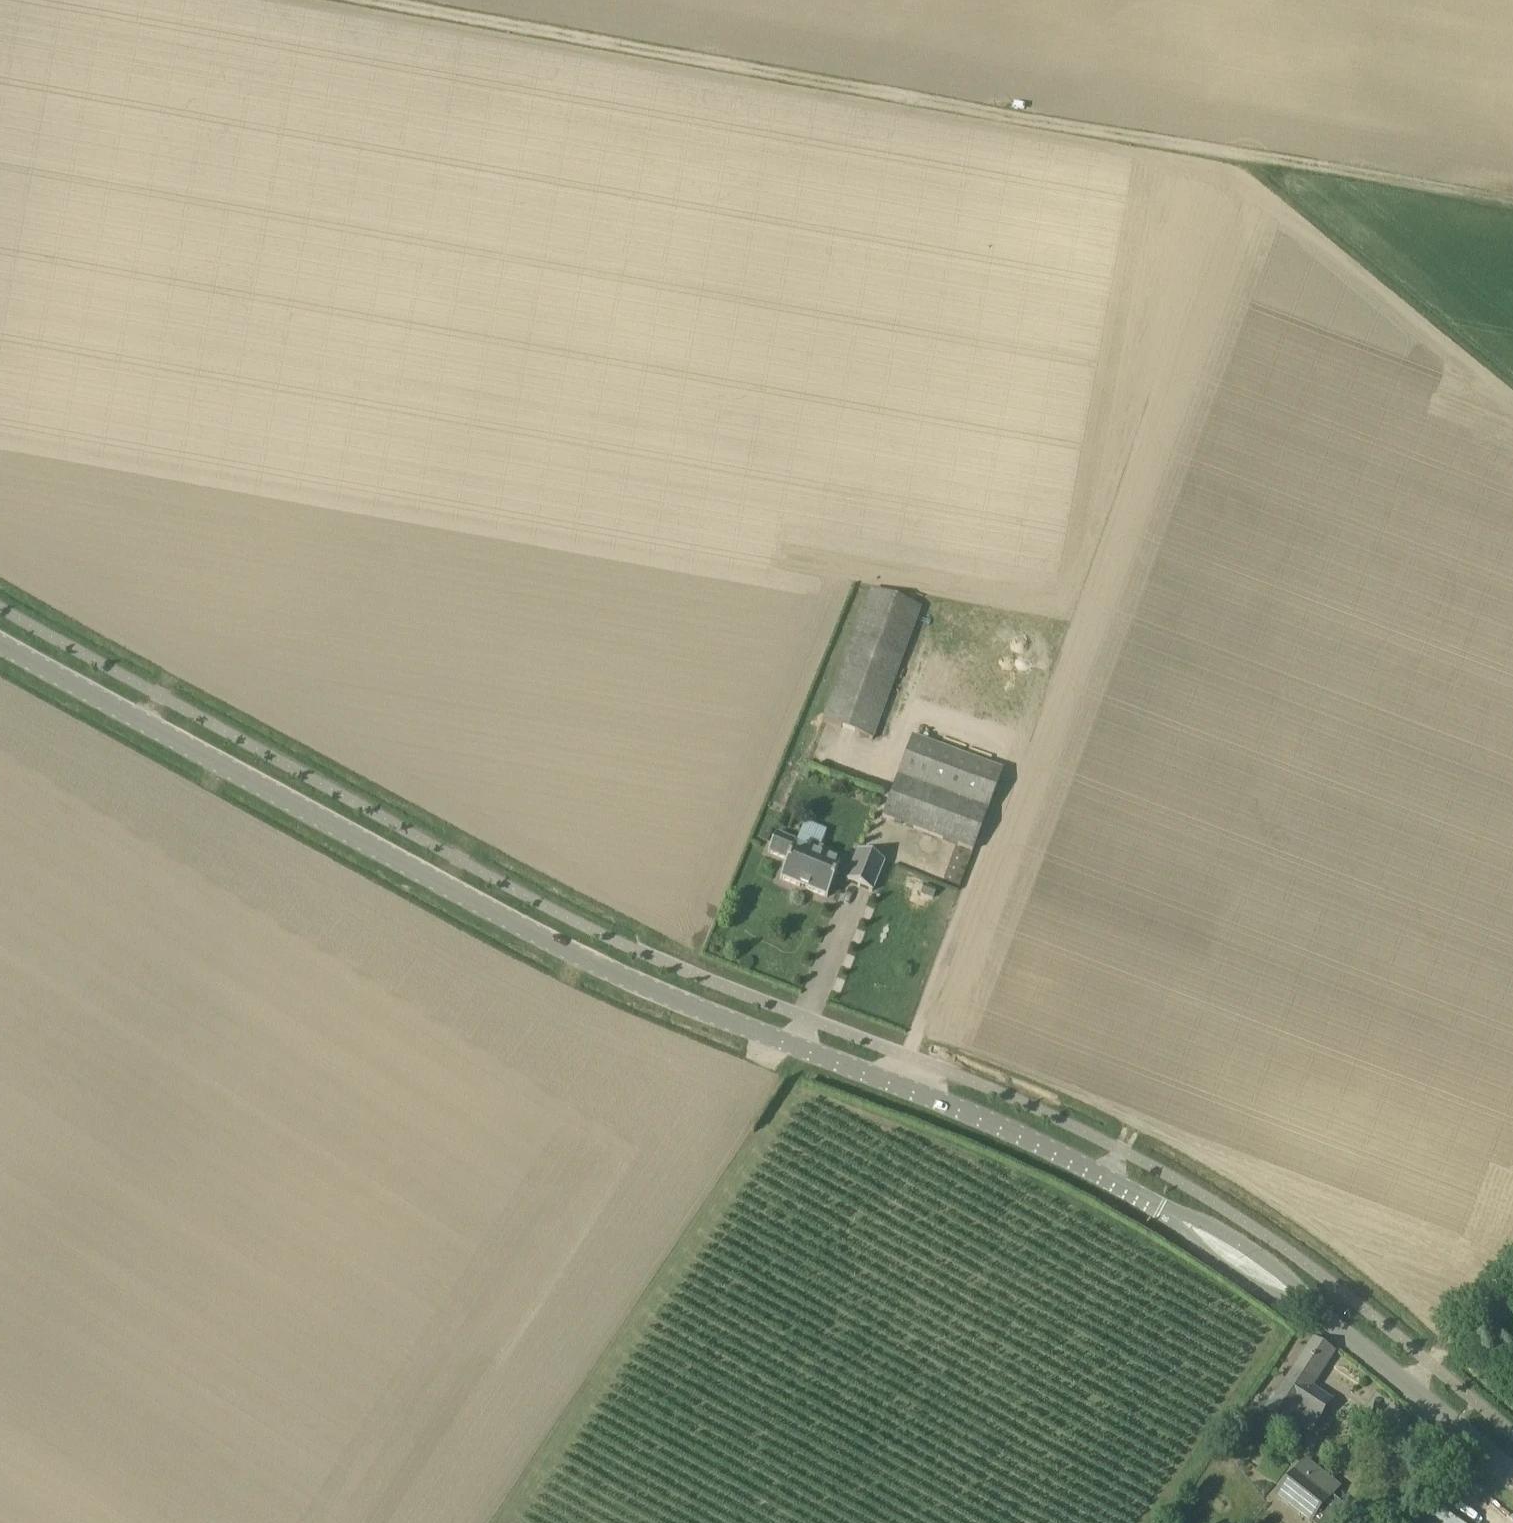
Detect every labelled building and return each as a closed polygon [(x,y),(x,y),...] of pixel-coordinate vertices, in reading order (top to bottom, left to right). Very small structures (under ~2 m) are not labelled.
[(870,738),(919,607),(870,589),(821,719),(870,738)] [(971,849),(1002,770),(913,736),(883,815),(971,849)] [(780,878),(827,897),(840,865),(828,860),(831,852),(812,844),(809,852),(794,846),(796,842),(775,833),(767,852),(787,860),(780,878)] [(884,862),(858,851),(846,881),(872,892),(884,862)] [(1314,1433),(1334,1401),(1313,1388),(1335,1352),(1314,1339),(1270,1412),(1294,1427),(1297,1422),(1314,1433)] [(1307,1522),(1313,1522),(1330,1500),(1294,1472),(1275,1498),(1307,1522)]
